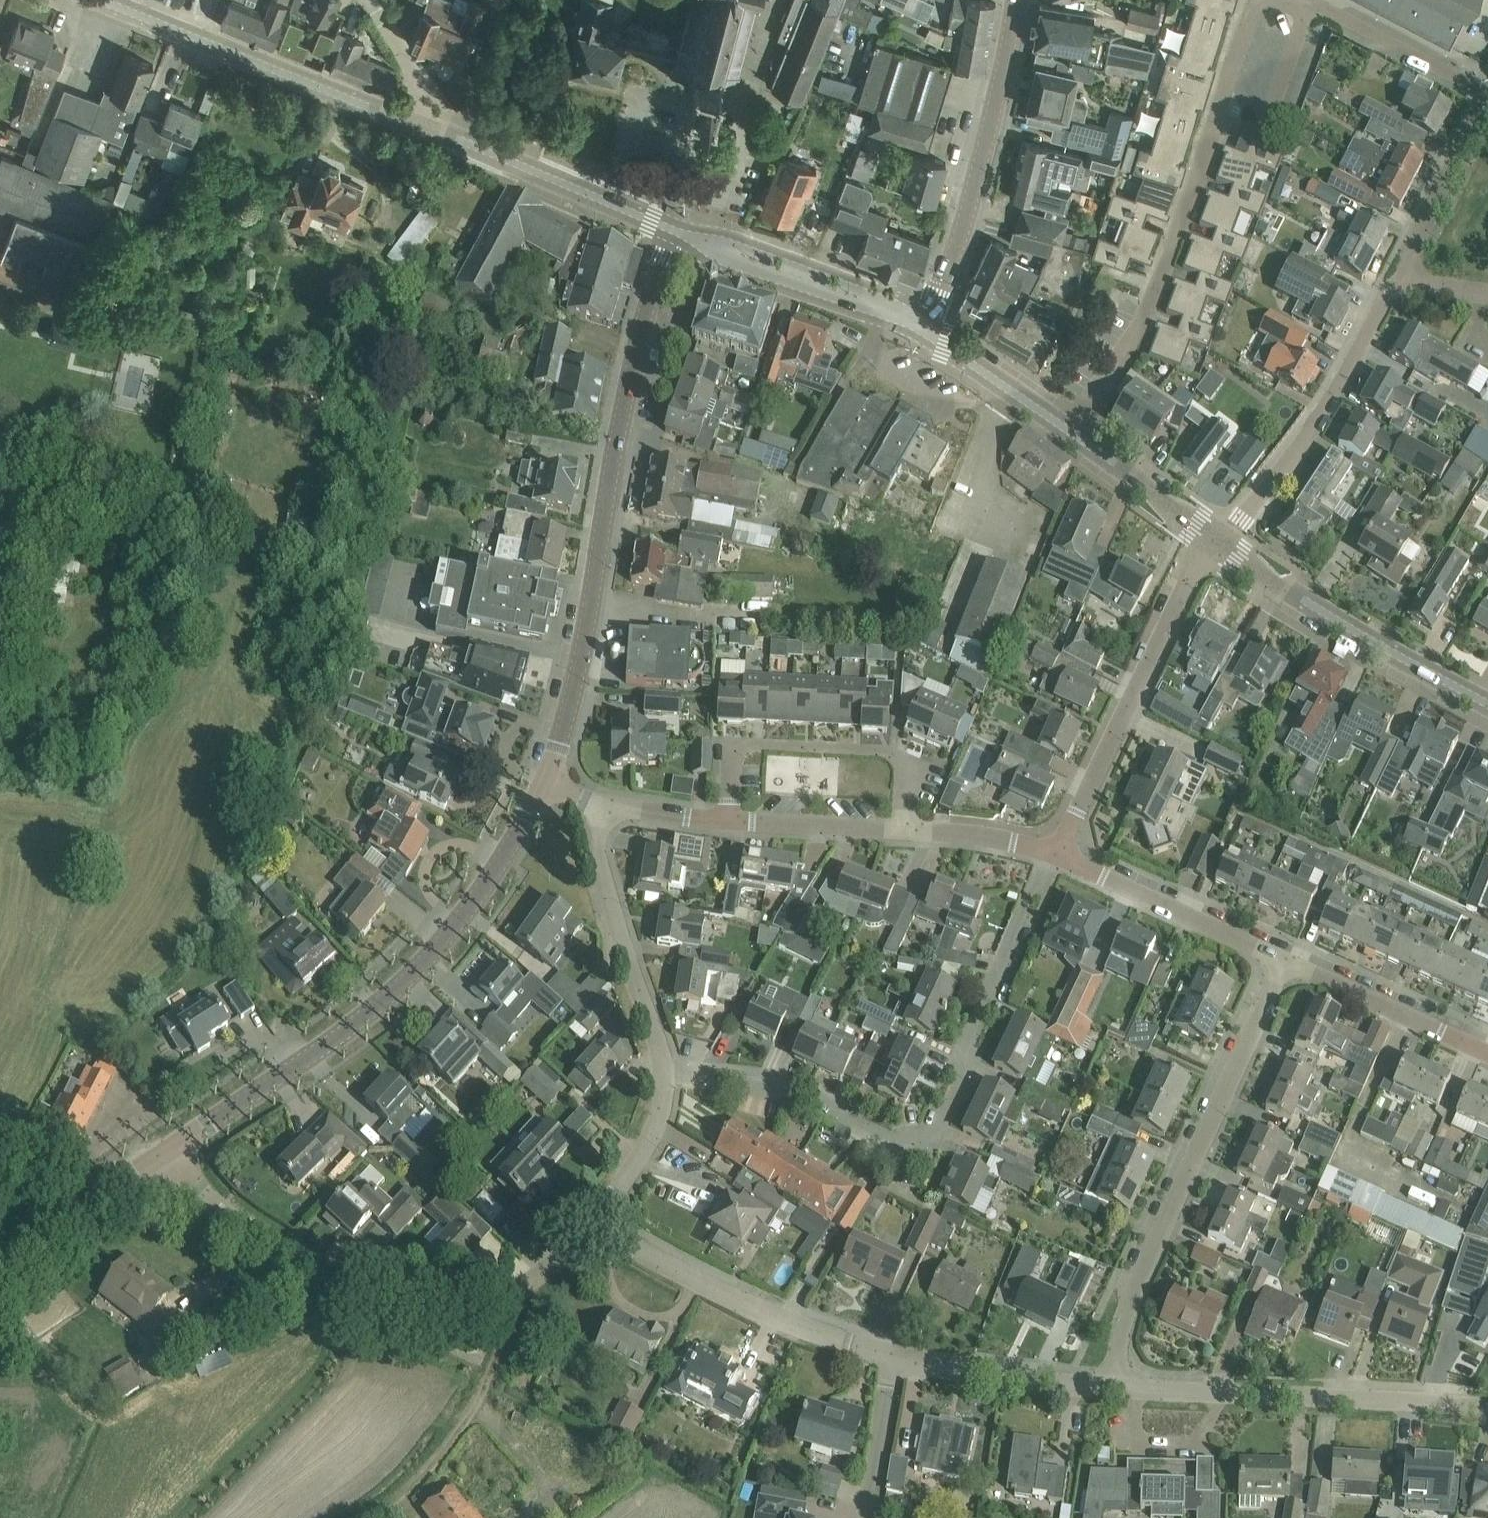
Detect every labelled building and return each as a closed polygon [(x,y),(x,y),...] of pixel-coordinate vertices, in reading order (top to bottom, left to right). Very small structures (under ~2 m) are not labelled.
[(261,0),(231,0),(221,26),(251,37),(262,9),(258,7),(261,0)] [(286,0),(261,0),(258,7),(262,9),(251,37),(257,40),(257,39),(272,45),(283,17),(280,16),(286,0)] [(291,7),(306,16),(309,11),(326,21),(338,0),(293,0),(291,7)] [(431,51),(445,19),(449,9),(453,1),(451,0),(429,0),(425,9),(423,8),(419,19),(417,23),(409,41),(431,51)] [(431,51),(460,64),(465,53),(476,58),(485,38),(474,33),(473,35),(471,34),(484,5),(473,0),(470,0),(463,15),(449,9),(431,51)] [(650,52),(655,30),(630,24),(626,38),(619,36),(620,31),(611,29),(609,35),(604,33),(612,1),(611,1),(611,0),(581,0),(574,30),(579,31),(569,67),(589,72),(589,70),(616,77),(624,45),(650,52)] [(650,52),(675,58),(673,65),(669,67),(670,69),(674,67),(687,70),(684,83),(686,84),(685,86),(690,87),(689,88),(709,93),(709,92),(713,93),(714,91),(716,92),(719,78),(733,82),(735,86),(737,85),(744,60),(742,59),(745,46),(749,46),(750,43),(747,43),(750,28),(754,29),(755,26),(752,25),(755,11),(759,12),(760,9),(756,8),(759,0),(692,0),(690,8),(686,7),(686,10),(689,11),(685,25),(681,24),(680,27),(684,28),(680,43),(676,42),(675,43),(668,42),(670,34),(655,30),(650,52)] [(837,12),(841,0),(791,0),(777,36),(788,41),(771,85),(778,88),(776,93),(793,100),(795,95),(801,98),(837,12)] [(857,4),(859,0),(841,0),(837,12),(866,24),(872,10),(857,4)] [(922,0),(884,0),(916,14),(922,0)] [(948,31),(958,33),(989,40),(995,2),(984,0),(953,0),(948,31)] [(1140,145),(1132,170),(1145,173),(1176,183),(1177,181),(1175,181),(1180,161),(1183,162),(1200,105),(1198,104),(1204,85),(1206,86),(1206,85),(1204,84),(1210,65),(1212,65),(1226,19),(1229,8),(1227,8),(1230,0),(1188,0),(1195,2),(1189,19),(1180,51),(1169,48),(1154,95),(1165,99),(1150,148),(1140,145)] [(1398,19),(1449,46),(1462,20),(1465,21),(1466,19),(1467,18),(1463,16),(1468,5),(1473,8),(1476,3),(1471,0),(1361,0),(1398,19)] [(1110,39),(1111,33),(1090,29),(1093,14),(1040,5),(1033,44),(1036,51),(1106,65),(1123,68),(1147,74),(1154,49),(1125,41),(1110,39)] [(1130,6),(1126,24),(1154,31),(1159,13),(1130,6)] [(39,31),(40,27),(20,19),(7,50),(13,52),(10,59),(15,61),(13,66),(30,73),(17,117),(37,125),(59,69),(42,62),(53,37),(39,31)] [(321,30),(312,52),(321,56),(327,58),(338,31),(336,31),(334,36),(321,30)] [(958,33),(948,31),(945,31),(943,46),(955,48),(952,65),(983,70),(989,40),(958,33)] [(330,71),(386,94),(396,70),(360,55),(365,42),(345,34),(330,71)] [(278,50),(303,61),(304,60),(309,46),(298,41),(284,35),(279,48),(278,50)] [(869,128),(909,140),(928,146),(953,65),(952,65),(876,41),(863,86),(822,73),(817,88),(875,106),(869,128)] [(1083,95),(1073,93),(1076,78),(1091,81),(1094,63),(1066,57),(1036,51),(1033,65),(1036,66),(1030,93),(1028,92),(1022,119),(1053,126),(1050,138),(1088,147),(1100,150),(1106,127),(1083,120),(1087,102),(1083,95)] [(36,161),(84,179),(102,134),(122,142),(139,99),(141,99),(144,90),(143,90),(153,64),(126,53),(111,91),(105,89),(99,104),(64,90),(36,161)] [(1317,77),(1312,88),(1326,96),(1333,99),(1339,88),(1317,77)] [(1411,128),(1417,131),(1435,140),(1449,112),(1427,100),(1433,89),(1417,81),(1401,112),(1416,120),(1411,128)] [(1312,88),(1307,98),(1321,105),(1326,96),(1312,88)] [(1382,128),(1401,138),(1409,122),(1366,99),(1358,116),(1371,122),(1382,128)] [(141,114),(134,132),(140,134),(135,145),(154,153),(154,152),(166,156),(170,146),(186,153),(201,114),(171,102),(163,123),(141,114)] [(856,139),(864,114),(850,109),(842,134),(856,139)] [(1131,116),(1110,111),(1106,127),(1100,150),(1120,156),(1122,149),(1125,139),(1131,116)] [(1401,138),(1382,128),(1376,140),(1386,145),(1396,149),(1402,138),(1401,138)] [(1299,131),(1295,141),(1302,144),(1310,147),(1314,136),(1299,131)] [(1125,139),(1122,149),(1130,152),(1133,141),(1125,139)] [(1240,139),(1239,141),(1249,144),(1245,157),(1235,153),(1230,151),(1227,157),(1225,156),(1215,182),(1232,188),(1248,194),(1248,192),(1257,169),(1275,177),(1283,155),(1240,139)] [(1023,140),(1014,174),(1052,184),(1053,180),(1071,184),(1072,181),(1075,182),(1077,176),(1075,176),(1080,155),(1048,147),(1048,146),(1023,140)] [(1411,186),(1423,163),(1400,151),(1396,149),(1386,145),(1381,155),(1353,140),(1347,153),(1354,156),(1354,155),(1360,157),(1359,159),(1411,186)] [(1120,156),(1100,150),(1088,147),(1084,165),(1115,173),(1120,156)] [(885,186),(915,194),(934,200),(945,162),(913,152),(906,178),(889,173),(885,186)] [(1360,157),(1354,155),(1354,156),(1347,153),(1339,169),(1361,181),(1363,178),(1370,181),(1371,180),(1382,186),(1376,197),(1399,209),(1411,186),(1359,159),(1360,157)] [(44,308),(68,316),(88,266),(96,245),(113,200),(114,199),(103,195),(81,187),(21,163),(2,155),(0,161),(0,206),(17,213),(10,229),(2,225),(0,229),(0,238),(6,240),(0,254),(0,293),(44,308)] [(816,169),(801,163),(782,156),(762,207),(791,218),(804,187),(808,189),(816,169)] [(298,174),(290,192),(281,215),(290,219),(289,223),(303,229),(311,210),(325,216),(322,222),(344,231),(363,186),(340,176),(340,175),(339,169),(330,165),(326,169),(325,170),(322,169),(317,181),(298,174)] [(1278,204),(1291,172),(1285,170),(1272,202),(1278,204)] [(1334,172),(1328,186),(1366,206),(1373,193),(1334,172)] [(1176,183),(1145,173),(1136,197),(1115,189),(1107,210),(1128,218),(1128,216),(1143,222),(1147,209),(1162,215),(1164,209),(1167,210),(1176,183)] [(1016,230),(1054,240),(1061,242),(1069,211),(1066,210),(1067,206),(1062,205),(1065,193),(1051,190),(1052,184),(1014,174),(1009,195),(1046,204),(1044,212),(1022,206),(1016,230)] [(114,199),(113,200),(121,203),(121,204),(144,215),(151,199),(130,190),(133,182),(122,178),(114,199)] [(930,244),(883,226),(887,216),(852,204),(859,184),(845,179),(828,224),(864,237),(856,259),(916,281),(930,244)] [(1311,181),(1306,192),(1336,208),(1342,197),(1311,181)] [(1267,199),(1248,192),(1248,194),(1232,188),(1228,201),(1213,195),(1211,201),(1208,200),(1199,226),(1216,232),(1231,238),(1231,236),(1240,214),(1241,214),(1259,221),(1267,199)] [(445,259),(439,271),(460,283),(456,290),(490,309),(524,249),(557,267),(553,273),(559,277),(565,266),(581,236),(543,214),(508,194),(498,212),(466,271),(445,259)] [(1097,196),(1095,202),(1101,203),(1099,209),(1104,210),(1108,199),(1097,196)] [(1354,230),(1348,243),(1374,256),(1387,232),(1360,217),(1360,218),(1343,210),(1337,221),(1354,230)] [(420,214),(388,260),(406,272),(438,226),(420,214)] [(1128,216),(1128,218),(1119,241),(1100,233),(1092,255),(1127,268),(1128,266),(1126,266),(1130,253),(1145,259),(1148,253),(1150,254),(1159,228),(1143,222),(1128,216)] [(1012,244),(1050,254),(1054,240),(1016,230),(1012,244)] [(1191,244),(1182,270),(1199,276),(1214,282),(1215,280),(1223,258),(1242,265),(1250,243),(1231,236),(1231,238),(1216,232),(1211,245),(1196,239),(1194,245),(1191,244)] [(565,266),(559,277),(560,313),(567,315),(567,316),(591,323),(610,328),(622,288),(632,254),(633,252),(590,239),(589,240),(581,236),(565,266)] [(992,239),(978,266),(1031,292),(1038,278),(1040,272),(1013,259),(1017,251),(992,239)] [(1054,240),(1050,254),(1040,272),(1038,278),(1031,292),(1019,316),(967,295),(958,312),(985,326),(983,329),(1037,364),(1080,280),(1077,278),(1085,251),(1054,240)] [(1374,256),(1348,243),(1341,255),(1324,246),(1318,257),(1335,266),(1334,267),(1361,281),(1374,256)] [(1311,322),(1316,325),(1334,334),(1348,307),(1340,303),(1347,289),(1292,261),(1277,291),(1316,312),(1311,322)] [(965,293),(967,295),(967,294),(1019,316),(1031,292),(978,266),(965,293)] [(1175,288),(1165,314),(1182,320),(1197,326),(1198,324),(1207,302),(1225,309),(1233,287),(1215,280),(1214,282),(1199,276),(1194,289),(1179,283),(1177,289),(1175,288)] [(692,337),(728,349),(759,358),(776,304),(715,285),(713,281),(705,285),(707,289),(701,309),(700,309),(694,327),(695,328),(692,337)] [(444,318),(451,304),(426,292),(419,307),(417,312),(442,323),(444,318)] [(1295,358),(1308,335),(1272,314),(1261,333),(1267,336),(1264,341),(1262,340),(1250,360),(1270,372),(1269,374),(1282,381),(1281,383),(1302,394),(1316,369),(1295,358)] [(795,319),(782,358),(781,362),(768,358),(757,391),(758,391),(755,403),(769,407),(772,396),(773,396),(780,376),(795,381),(798,373),(811,377),(813,371),(827,375),(832,359),(823,357),(831,331),(795,319)] [(1158,332),(1149,358),(1181,370),(1190,346),(1208,353),(1216,331),(1198,324),(1197,326),(1182,320),(1178,333),(1163,327),(1160,333),(1158,332)] [(1419,364),(1430,370),(1442,348),(1431,342),(1432,342),(1406,327),(1389,357),(1406,367),(1415,371),(1419,364)] [(545,333),(534,385),(546,388),(545,396),(539,401),(537,410),(541,417),(594,428),(605,373),(581,368),(582,363),(580,360),(567,357),(571,338),(545,333)] [(479,367),(523,378),(530,351),(485,339),(479,367)] [(1442,348),(1430,370),(1466,391),(1479,369),(1442,348)] [(737,361),(733,376),(751,381),(755,366),(737,361)] [(723,390),(728,375),(689,362),(682,386),(733,403),(735,394),(723,390)] [(1196,391),(1210,402),(1225,382),(1211,372),(1196,391)] [(1130,373),(1116,394),(1126,401),(1141,380),(1130,373)] [(1369,391),(1362,405),(1379,415),(1384,418),(1392,422),(1399,409),(1413,417),(1427,424),(1434,428),(1445,408),(1422,395),(1418,403),(1415,401),(1398,392),(1400,389),(1395,387),(1378,377),(1376,379),(1372,376),(1366,390),(1369,391)] [(1126,401),(1112,421),(1131,434),(1159,393),(1141,380),(1126,401)] [(732,404),(733,403),(682,386),(674,408),(673,407),(673,409),(706,420),(706,419),(704,418),(709,403),(718,406),(717,408),(729,412),(732,404)] [(797,480),(796,483),(815,489),(815,490),(875,512),(900,469),(928,486),(938,469),(948,451),(936,444),(933,429),(926,430),(923,436),(907,427),(909,425),(893,416),(892,413),(870,400),(867,404),(847,392),(832,416),(800,471),(797,480)] [(1159,393),(1131,434),(1150,447),(1164,427),(1178,406),(1159,393)] [(1186,411),(1178,406),(1164,427),(1178,436),(1187,412),(1186,411)] [(706,420),(673,409),(665,432),(698,443),(706,420)] [(1204,435),(1182,464),(1198,475),(1217,449),(1220,452),(1230,438),(1192,411),(1185,420),(1204,435)] [(421,417),(418,421),(418,426),(422,430),(427,429),(431,425),(430,420),(426,417),(421,417)] [(1355,418),(1338,447),(1356,457),(1363,461),(1372,445),(1388,454),(1392,456),(1391,459),(1431,481),(1433,478),(1439,481),(1450,462),(1403,436),(1399,444),(1394,442),(1379,433),(1379,432),(1372,428),(1355,418)] [(508,429),(505,441),(529,446),(531,434),(508,429)] [(1487,466),(1487,437),(1476,429),(1462,450),(1487,466)] [(1014,433),(1007,442),(1014,448),(1008,455),(1017,462),(1007,474),(1020,484),(1049,447),(1026,430),(1021,438),(1014,433)] [(794,457),(801,445),(771,435),(767,448),(794,457)] [(1249,438),(1229,464),(1246,478),(1266,451),(1249,438)] [(719,458),(720,456),(736,461),(738,452),(722,447),(723,446),(710,442),(707,455),(719,458)] [(762,463),(767,448),(757,445),(745,442),(741,456),(762,463)] [(1049,447),(1020,484),(1034,495),(1044,482),(1052,488),(1059,480),(1071,465),(1049,447)] [(1453,467),(1474,480),(1484,465),(1463,452),(1453,467)] [(1330,453),(1293,508),(1311,521),(1320,508),(1333,516),(1341,504),(1331,498),(1334,494),(1335,494),(1352,468),(1330,453)] [(653,460),(642,516),(645,516),(662,519),(676,522),(676,520),(690,523),(687,536),(721,543),(774,553),(779,532),(736,524),(737,521),(731,520),(733,511),(735,512),(755,515),(761,480),(747,474),(703,466),(701,465),(700,469),(653,460)] [(508,513),(530,518),(544,521),(547,507),(570,512),(578,475),(522,464),(517,487),(525,489),(525,490),(536,492),(533,504),(509,498),(506,513),(508,513)] [(1374,527),(1360,551),(1374,560),(1371,565),(1372,571),(1397,587),(1421,550),(1384,529),(1397,508),(1400,503),(1381,491),(1367,514),(1377,520),(1373,526),(1374,527)] [(810,520),(829,527),(838,502),(819,495),(810,520)] [(1073,505),(1065,523),(1048,561),(1059,566),(1064,557),(1084,566),(1105,519),(1073,505)] [(1311,521),(1293,508),(1275,534),(1307,555),(1333,516),(1320,508),(1311,521)] [(530,518),(508,513),(502,540),(516,543),(512,564),(528,568),(557,575),(565,537),(537,532),(536,534),(528,532),(530,518)] [(682,535),(678,554),(678,559),(692,561),(692,563),(707,565),(717,567),(721,543),(687,536),(682,535)] [(499,547),(496,560),(508,562),(511,550),(499,547)] [(637,547),(633,571),(704,583),(707,565),(692,563),(692,561),(678,559),(678,554),(637,547)] [(1478,569),(1487,574),(1487,550),(1478,569)] [(1418,599),(1408,616),(1412,619),(1411,621),(1420,626),(1421,624),(1432,631),(1442,613),(1448,603),(1439,597),(1445,587),(1452,591),(1469,563),(1462,559),(1448,551),(1440,563),(1418,599)] [(1138,604),(1151,580),(1150,580),(1152,577),(1139,569),(1137,572),(1124,564),(1110,588),(1111,590),(1103,602),(1118,611),(1126,597),(1138,604)] [(955,644),(949,661),(990,682),(999,662),(994,660),(1025,580),(986,565),(955,644)] [(552,598),(555,585),(480,569),(478,576),(440,567),(430,612),(440,615),(436,635),(466,641),(468,629),(542,645),(548,617),(554,617),(558,599),(552,598)] [(1076,569),(1063,599),(1082,607),(1089,591),(1095,578),(1076,569)] [(704,583),(633,571),(631,583),(657,588),(655,600),(700,608),(704,583)] [(772,596),(773,579),(730,576),(728,599),(772,603),(772,596)] [(367,613),(386,614),(387,586),(369,585),(367,613)] [(1484,607),(1483,606),(1472,626),(1487,635),(1487,599),(1484,607)] [(359,616),(353,649),(363,651),(369,618),(359,616)] [(1094,669),(1100,657),(1082,647),(1088,633),(1075,627),(1063,653),(1094,669)] [(1187,674),(1211,687),(1234,645),(1206,630),(1192,656),(1196,658),(1187,674)] [(739,649),(747,650),(748,635),(730,634),(729,647),(739,647),(739,649)] [(631,635),(628,657),(618,655),(617,654),(615,654),(613,654),(612,655),(611,656),(610,657),(610,659),(610,660),(611,661),(613,663),(614,663),(615,663),(618,662),(628,663),(625,683),(682,688),(683,681),(691,681),(694,680),(697,678),(700,675),(702,672),(703,669),(704,665),(704,661),(703,658),(702,654),(700,651),(697,649),(694,648),(688,646),(689,639),(631,635)] [(748,635),(747,650),(755,650),(755,651),(764,651),(765,637),(756,637),(756,636),(748,635)] [(793,658),(794,644),(787,643),(786,657),(793,658)] [(1039,693),(1068,706),(1086,714),(1098,689),(1068,675),(1073,663),(1037,646),(1036,649),(1023,643),(1017,656),(1030,662),(1029,663),(1049,672),(1039,693)] [(803,644),(794,644),(793,658),(802,659),(803,652),(818,653),(819,645),(803,644)] [(841,661),(842,647),(835,646),(834,661),(841,661)] [(482,658),(481,663),(470,660),(471,658),(431,647),(422,676),(450,685),(449,687),(501,706),(505,693),(519,698),(527,668),(482,658)] [(851,647),(842,647),(841,661),(850,661),(851,647)] [(895,658),(896,650),(866,649),(866,657),(895,658)] [(1197,718),(1189,732),(1204,741),(1223,706),(1232,711),(1240,697),(1244,699),(1249,689),(1262,696),(1267,687),(1274,691),(1286,668),(1285,664),(1270,656),(1267,657),(1265,661),(1251,653),(1233,685),(1221,679),(1213,693),(1212,692),(1197,718)] [(1304,712),(1283,748),(1321,770),(1326,758),(1342,723),(1342,722),(1325,712),(1328,706),(1330,708),(1337,696),(1346,679),(1313,660),(1303,677),(1289,704),(1304,712)] [(745,676),(746,662),(722,661),(721,675),(745,676)] [(483,721),(483,720),(456,710),(456,712),(442,707),(449,687),(450,685),(422,676),(421,675),(416,691),(418,692),(418,693),(414,692),(411,692),(409,692),(407,693),(404,696),(403,698),(403,701),(403,704),(404,707),(406,709),(409,710),(411,711),(402,735),(415,741),(440,751),(446,753),(450,742),(473,750),(473,749),(484,753),(493,724),(483,721)] [(913,737),(926,743),(943,702),(921,693),(924,685),(911,680),(902,675),(900,706),(913,712),(905,730),(914,734),(913,737)] [(743,725),(743,722),(744,708),(745,690),(746,677),(743,677),(743,678),(721,677),(718,720),(728,721),(727,724),(743,725)] [(762,719),(766,719),(768,678),(746,677),(745,690),(744,708),(743,722),(758,719),(758,717),(762,717),(762,719)] [(786,720),(790,720),(792,680),(768,678),(766,719),(766,723),(767,723),(782,720),(782,718),(786,718),(786,720)] [(810,721),(814,722),(816,681),(792,680),(790,720),(790,724),(791,724),(806,721),(806,719),(810,719),(810,721)] [(975,693),(983,696),(988,683),(981,680),(975,693)] [(834,723),(838,723),(840,682),(816,681),(814,722),(814,726),(815,726),(830,723),(830,721),(834,721),(834,723)] [(858,724),(862,724),(863,684),(840,682),(838,723),(838,727),(839,727),(854,724),(854,722),(858,722),(858,724)] [(863,684),(862,724),(861,732),(887,733),(888,705),(892,706),(894,685),(877,684),(876,691),(865,690),(866,684),(863,684)] [(643,712),(680,715),(681,697),(644,694),(643,712)] [(338,709),(351,714),(389,730),(394,719),(343,698),(338,709)] [(1156,699),(1148,714),(1189,733),(1189,732),(1197,718),(1156,699)] [(943,702),(926,743),(940,749),(942,746),(951,749),(966,712),(943,702)] [(1342,723),(1326,758),(1338,763),(1342,762),(1351,743),(1375,755),(1376,753),(1381,744),(1385,736),(1386,733),(1386,734),(1389,729),(1388,729),(1393,719),(1392,718),(1394,714),(1380,707),(1378,711),(1361,703),(1356,713),(1348,710),(1345,716),(1342,722),(1342,723)] [(1039,748),(1047,752),(1065,760),(1079,731),(1060,723),(1063,716),(1037,705),(1031,716),(1050,724),(1049,726),(1039,748)] [(345,728),(351,714),(338,709),(333,723),(345,728)] [(1377,789),(1376,791),(1392,799),(1403,777),(1416,784),(1426,761),(1443,769),(1449,757),(1458,739),(1422,721),(1408,750),(1399,745),(1391,761),(1377,789)] [(611,734),(611,745),(666,745),(666,733),(645,733),(645,723),(613,722),(613,734),(611,734)] [(1028,760),(1034,746),(1009,735),(1003,749),(1028,760)] [(435,766),(440,751),(415,741),(415,744),(408,742),(404,752),(411,755),(409,758),(409,759),(434,769),(435,766)] [(666,745),(611,745),(611,754),(613,754),(613,767),(645,767),(645,757),(666,757),(666,745)] [(694,745),(693,775),(709,775),(710,745),(694,745)] [(1205,762),(1237,777),(1245,762),(1212,746),(1205,762)] [(1042,810),(1053,784),(1033,775),(1037,764),(1028,760),(1003,749),(1002,750),(1000,749),(990,770),(1017,783),(1006,806),(1023,813),(1028,803),(1042,810)] [(1375,755),(1362,782),(1377,789),(1391,761),(1376,753),(1375,755)] [(1157,757),(1142,788),(1181,806),(1190,810),(1208,773),(1185,762),(1182,768),(1176,765),(1157,757)] [(1456,774),(1455,773),(1444,796),(1465,807),(1474,789),(1487,796),(1487,762),(1476,757),(1463,783),(1454,778),(1456,774)] [(444,810),(459,778),(435,766),(434,769),(409,759),(402,774),(391,768),(384,782),(444,810)] [(1297,779),(1291,790),(1308,801),(1313,788),(1297,779)] [(950,783),(939,807),(951,812),(952,811),(955,812),(960,811),(961,807),(959,802),(956,801),(961,788),(950,783)] [(1133,783),(1125,798),(1135,803),(1128,818),(1143,826),(1145,830),(1143,831),(1150,851),(1152,850),(1153,855),(1173,848),(1170,840),(1180,818),(1176,816),(1181,806),(1142,788),(1133,783)] [(428,839),(410,829),(422,808),(383,787),(377,788),(373,794),(376,800),(366,817),(381,826),(370,845),(392,857),(388,864),(406,878),(428,839)] [(1260,802),(1246,796),(1241,807),(1255,813),(1260,802)] [(1262,840),(1267,829),(1244,819),(1239,830),(1262,840)] [(1402,843),(1421,851),(1430,830),(1410,822),(1402,843)] [(1275,846),(1280,835),(1267,829),(1262,840),(1275,846)] [(1447,837),(1430,830),(1421,851),(1439,858),(1447,837)] [(634,891),(661,895),(662,889),(682,892),(685,874),(688,874),(690,867),(706,869),(710,843),(673,837),(670,856),(647,852),(645,867),(639,866),(634,891)] [(1203,839),(1196,853),(1188,871),(1205,879),(1219,846),(1203,839)] [(1305,860),(1310,849),(1297,843),(1293,854),(1305,860)] [(1216,882),(1238,892),(1251,863),(1255,854),(1244,849),(1240,858),(1229,853),(1215,883),(1216,884),(1216,882)] [(1337,861),(1310,849),(1305,860),(1294,883),(1281,912),(1303,922),(1302,923),(1303,924),(1317,893),(1306,888),(1313,872),(1328,879),(1331,873),(1337,861)] [(766,889),(771,859),(745,854),(743,867),(727,864),(723,892),(727,892),(722,918),(734,920),(735,912),(737,913),(741,894),(745,891),(765,895),(765,889),(766,889)] [(329,913),(347,927),(360,937),(384,906),(365,891),(370,885),(372,887),(380,877),(357,858),(335,885),(345,893),(329,913)] [(797,864),(771,859),(766,889),(792,894),(797,864)] [(1484,919),(1487,910),(1487,860),(1486,860),(1466,912),(1484,919)] [(1348,866),(1337,861),(1331,873),(1343,878),(1348,866)] [(1238,892),(1260,902),(1273,873),(1251,863),(1238,892)] [(843,917),(853,920),(869,880),(862,877),(863,874),(847,868),(836,897),(849,902),(843,917)] [(1260,902),(1281,912),(1294,883),(1273,873),(1260,902)] [(894,929),(902,913),(887,907),(895,886),(879,880),(878,883),(869,880),(853,920),(871,927),(879,927),(884,924),(894,929)] [(1387,899),(1393,886),(1382,881),(1376,894),(1387,899)] [(915,917),(944,928),(958,891),(935,882),(927,905),(920,903),(915,917)] [(1319,930),(1341,940),(1355,910),(1341,903),(1341,901),(1341,891),(1326,884),(1314,911),(1325,916),(1319,930)] [(265,898),(288,923),(303,909),(280,885),(265,898)] [(1415,896),(1393,886),(1387,899),(1409,909),(1415,896)] [(958,891),(944,928),(974,939),(979,927),(974,925),(983,900),(958,891)] [(1432,919),(1438,906),(1415,896),(1409,909),(1432,919)] [(783,932),(796,910),(800,904),(789,898),(772,927),(783,932)] [(517,943),(539,959),(551,968),(581,926),(547,901),(517,943)] [(1043,946),(1064,956),(1081,964),(1101,920),(1070,905),(1064,919),(1057,916),(1043,946)] [(1461,917),(1438,906),(1432,919),(1456,930),(1461,917)] [(1341,940),(1363,950),(1381,911),(1372,907),(1368,916),(1355,910),(1341,940)] [(807,917),(796,910),(783,932),(783,933),(796,937),(807,917)] [(1363,950),(1386,960),(1404,922),(1381,911),(1363,950)] [(657,942),(657,945),(682,949),(682,947),(700,950),(704,921),(686,918),(687,917),(662,913),(659,930),(654,929),(652,941),(657,942)] [(902,913),(894,929),(883,953),(896,956),(915,918),(902,913)] [(284,928),(291,937),(264,960),(293,995),(303,986),(304,987),(334,960),(321,945),(304,927),(302,928),(294,919),(284,928)] [(845,921),(841,932),(848,934),(852,924),(845,921)] [(1386,960),(1409,970),(1426,932),(1417,928),(1413,936),(1401,930),(1404,922),(1386,960)] [(1477,940),(1483,927),(1472,922),(1467,935),(1477,940)] [(1483,927),(1477,940),(1487,944),(1487,929),(1483,927)] [(1123,930),(1109,959),(1135,971),(1131,982),(1148,990),(1160,962),(1150,957),(1156,945),(1123,930)] [(1409,970),(1432,981),(1445,951),(1433,945),(1437,936),(1426,932),(1409,970)] [(794,938),(789,948),(807,957),(814,943),(794,938)] [(219,957),(215,950),(212,950),(206,955),(209,959),(215,960),(219,957)] [(725,970),(728,954),(703,950),(701,965),(701,966),(723,970),(725,970)] [(958,967),(960,955),(936,950),(932,962),(945,965),(958,967)] [(1432,981),(1455,991),(1468,961),(1445,951),(1432,981)] [(955,990),(937,981),(945,965),(932,962),(932,966),(898,961),(897,967),(914,971),(913,975),(916,976),(912,984),(922,988),(916,1001),(889,988),(888,990),(903,996),(943,1015),(944,1013),(948,1013),(953,1002),(950,999),(955,990)] [(1477,1001),(1487,978),(1487,970),(1468,961),(1455,991),(1477,1001)] [(1161,963),(1151,986),(1163,992),(1174,968),(1161,963)] [(723,970),(701,966),(700,972),(681,969),(676,1000),(701,1004),(704,986),(718,989),(716,1001),(735,1005),(739,978),(724,976),(725,970),(723,970)] [(530,1001),(550,1018),(563,1003),(531,975),(522,986),(500,967),(491,977),(487,973),(471,992),(485,1003),(489,999),(501,1009),(497,1015),(509,1025),(530,1001)] [(577,1018),(600,992),(610,982),(598,970),(564,1006),(577,1018)] [(1178,998),(1177,999),(1219,1018),(1225,1004),(1222,1003),(1228,990),(1231,991),(1231,990),(1200,976),(1188,1002),(1178,998)] [(1477,1001),(1487,1006),(1487,978),(1477,1001)] [(798,1025),(799,1022),(808,1003),(806,1002),(811,990),(793,982),(787,993),(783,991),(775,1008),(774,1007),(773,1010),(757,1003),(744,1029),(773,1042),(784,1019),(798,1025)] [(238,983),(224,992),(241,1018),(255,1010),(238,983)] [(1069,1017),(1079,994),(1069,990),(1052,1025),(1074,1035),(1080,1022),(1069,1017)] [(191,1001),(199,1012),(179,1025),(172,1013),(160,1021),(178,1048),(189,1041),(198,1054),(210,1046),(206,1041),(228,1027),(206,992),(191,1001)] [(590,1035),(616,1007),(600,992),(577,1018),(575,1021),(590,1035)] [(1092,1001),(1079,994),(1069,1017),(1080,1022),(1074,1035),(1084,1040),(1090,1025),(1082,1022),(1092,1001)] [(903,996),(893,1017),(895,1018),(906,1023),(905,1025),(932,1037),(936,1029),(941,1029),(946,1018),(943,1015),(903,996)] [(817,1069),(835,1031),(836,1028),(815,1018),(822,1003),(810,998),(808,1003),(799,1022),(810,1027),(808,1031),(807,1030),(794,1058),(817,1069)] [(1219,1018),(1177,999),(1165,1025),(1207,1043),(1208,1042),(1205,1041),(1211,1027),(1214,1029),(1219,1018)] [(1305,1025),(1377,1059),(1389,1033),(1374,1026),(1367,1040),(1335,1025),(1340,1013),(1315,1002),(1312,1001),(1309,1002),(1304,1013),(1306,1016),(1308,1017),(1305,1025)] [(861,1002),(856,1013),(867,1018),(867,1019),(890,1029),(895,1018),(893,1017),(861,1002)] [(479,1034),(501,1052),(504,1048),(506,1049),(519,1034),(509,1025),(497,1015),(496,1014),(479,1034)] [(885,1039),(890,1029),(867,1019),(862,1028),(885,1039)] [(1081,1051),(1086,1041),(1084,1040),(1074,1035),(1052,1025),(1048,1035),(1017,1020),(1005,1045),(1045,1064),(1056,1040),(1077,1050),(1077,1049),(1081,1051)] [(1135,1021),(1129,1034),(1153,1044),(1158,1032),(1135,1021)] [(1356,1066),(1348,1082),(1348,1083),(1363,1090),(1377,1059),(1305,1025),(1304,1025),(1301,1032),(1299,1031),(1295,1033),(1291,1042),(1292,1046),(1295,1047),(1294,1047),(1319,1059),(1322,1052),(1346,1062),(1356,1066)] [(419,1055),(434,1069),(455,1088),(456,1087),(458,1089),(483,1063),(502,1081),(514,1069),(487,1045),(477,1056),(445,1027),(419,1055)] [(845,1072),(853,1075),(862,1056),(852,1051),(857,1041),(835,1031),(817,1069),(841,1080),(845,1072)] [(1153,1044),(1129,1034),(1126,1041),(1108,1033),(1106,1037),(1147,1056),(1153,1044)] [(608,1037),(570,1080),(585,1094),(592,1086),(600,1093),(614,1078),(609,1074),(616,1067),(620,1071),(631,1058),(608,1037)] [(899,1044),(887,1068),(916,1082),(927,1057),(899,1044)] [(1045,1064),(1005,1045),(994,1067),(1020,1080),(1021,1079),(1026,1081),(1021,1091),(1045,1103),(1061,1111),(1062,1110),(1068,1113),(1073,1103),(1035,1084),(1045,1064)] [(874,1061),(864,1057),(862,1061),(861,1061),(852,1080),(863,1085),(874,1061)] [(1412,1106),(1415,1099),(1428,1069),(1406,1059),(1392,1088),(1393,1089),(1389,1096),(1412,1106)] [(71,1079),(47,1127),(79,1143),(111,1081),(116,1070),(98,1061),(92,1072),(86,1069),(79,1083),(71,1079)] [(1286,1065),(1275,1089),(1318,1108),(1313,1106),(1318,1094),(1306,1088),(1311,1077),(1286,1065)] [(916,1082),(887,1068),(876,1091),(905,1105),(916,1082)] [(534,1069),(522,1082),(548,1107),(560,1093),(534,1069)] [(1156,1069),(1143,1097),(1176,1112),(1182,1099),(1179,1098),(1185,1084),(1188,1086),(1188,1084),(1156,1069)] [(1428,1069),(1415,1099),(1437,1109),(1451,1079),(1428,1069)] [(1363,1090),(1348,1083),(1348,1082),(1334,1076),(1329,1088),(1358,1101),(1363,1090)] [(410,1097),(403,1091),(388,1078),(366,1103),(399,1134),(414,1118),(418,1122),(426,1112),(410,1098),(410,1097)] [(1014,1129),(1025,1106),(1040,1113),(1045,1103),(1021,1091),(1015,1102),(1011,1099),(1011,1097),(986,1085),(974,1109),(1010,1127),(1014,1129)] [(1477,1127),(1487,1103),(1487,1096),(1468,1087),(1455,1116),(1477,1127)] [(1318,1108),(1275,1089),(1272,1096),(1268,1094),(1262,1107),(1266,1109),(1265,1111),(1290,1122),(1294,1114),(1312,1122),(1318,1108)] [(1176,1112),(1143,1097),(1131,1124),(1164,1138),(1164,1137),(1161,1135),(1167,1122),(1170,1123),(1176,1112)] [(785,1103),(781,1111),(793,1115),(796,1107),(785,1103)] [(1477,1127),(1487,1131),(1487,1103),(1477,1127)] [(573,1138),(592,1119),(580,1107),(561,1127),(573,1138)] [(1114,1131),(1120,1118),(1097,1108),(1091,1121),(1114,1131)] [(1010,1127),(974,1109),(963,1132),(993,1147),(989,1155),(1014,1168),(1019,1157),(1001,1148),(1010,1127)] [(534,1142),(524,1153),(546,1174),(547,1173),(569,1148),(547,1128),(545,1130),(534,1119),(523,1131),(534,1142)] [(1404,1119),(1395,1139),(1390,1149),(1421,1164),(1431,1141),(1417,1134),(1421,1127),(1404,1119)] [(1109,1142),(1114,1131),(1091,1121),(1086,1131),(1109,1142)] [(830,1223),(848,1234),(869,1203),(870,1201),(853,1190),(854,1189),(765,1135),(762,1140),(734,1122),(715,1152),(801,1205),(830,1223)] [(1341,1139),(1310,1125),(1303,1140),(1334,1154),(1341,1139)] [(321,1127),(279,1168),(298,1187),(324,1161),(324,1160),(339,1145),(357,1163),(367,1154),(339,1126),(330,1135),(321,1127)] [(837,1126),(833,1133),(844,1138),(846,1134),(848,1131),(845,1130),(844,1130),(837,1126)] [(1287,1158),(1293,1145),(1257,1129),(1257,1131),(1252,1129),(1247,1141),(1251,1143),(1247,1152),(1272,1164),(1272,1163),(1290,1171),(1294,1161),(1287,1158)] [(392,1149),(426,1180),(437,1168),(403,1137),(392,1149)] [(1334,1154),(1303,1140),(1298,1152),(1328,1166),(1334,1154)] [(1445,1162),(1452,1148),(1436,1140),(1424,1165),(1454,1178),(1458,1168),(1445,1162)] [(555,1180),(547,1173),(546,1174),(524,1153),(513,1142),(490,1167),(501,1177),(500,1178),(523,1199),(534,1186),(542,1194),(555,1180)] [(1108,1145),(1097,1169),(1141,1189),(1146,1176),(1143,1175),(1150,1161),(1153,1163),(1153,1162),(1113,1143),(1111,1147),(1108,1145)] [(1290,1171),(1272,1163),(1272,1164),(1247,1152),(1243,1160),(1239,1158),(1233,1170),(1238,1172),(1237,1174),(1255,1183),(1273,1190),(1278,1179),(1280,1180),(1287,1177),(1290,1171)] [(939,1197),(958,1205),(970,1211),(980,1190),(993,1196),(1000,1183),(956,1162),(939,1197)] [(1000,1179),(1033,1194),(1039,1181),(1007,1165),(1000,1179)] [(1471,1174),(1458,1168),(1454,1178),(1466,1184),(1471,1174)] [(1141,1189),(1097,1169),(1085,1194),(1098,1200),(1098,1201),(1129,1215),(1129,1214),(1126,1213),(1132,1199),(1135,1201),(1141,1189)] [(1326,1198),(1337,1175),(1326,1170),(1319,1185),(1316,1193),(1326,1198)] [(1349,1180),(1337,1175),(1326,1198),(1339,1203),(1349,1180)] [(359,1180),(348,1192),(329,1213),(330,1213),(325,1219),(336,1229),(341,1224),(353,1235),(372,1215),(397,1238),(420,1214),(401,1196),(389,1208),(359,1180)] [(1359,1185),(1349,1180),(1339,1203),(1349,1208),(1359,1185)] [(762,1183),(753,1198),(752,1199),(778,1215),(788,1199),(762,1183)] [(1370,1190),(1359,1185),(1349,1208),(1351,1209),(1346,1220),(1367,1229),(1372,1218),(1370,1217),(1381,1195),(1370,1190)] [(476,1187),(465,1199),(492,1225),(504,1213),(476,1187)] [(1466,1235),(1487,1245),(1487,1231),(1486,1231),(1487,1226),(1487,1187),(1466,1235)] [(1061,1188),(1056,1201),(1079,1210),(1084,1198),(1061,1188)] [(407,1189),(401,1196),(420,1214),(423,1210),(426,1206),(407,1189)] [(870,1201),(869,1203),(879,1210),(888,1196),(880,1190),(878,1189),(870,1201)] [(1307,1214),(1312,1202),(1283,1189),(1277,1204),(1306,1217),(1307,1214)] [(449,1234),(434,1251),(456,1271),(479,1245),(461,1228),(470,1217),(441,1191),(426,1206),(423,1210),(449,1234)] [(1229,1192),(1218,1216),(1251,1231),(1251,1230),(1262,1236),(1267,1224),(1248,1215),(1253,1204),(1229,1192)] [(752,1199),(753,1198),(744,1193),(737,1204),(727,1198),(710,1225),(721,1232),(714,1244),(734,1256),(755,1222),(768,1230),(778,1215),(752,1199)] [(1403,1204),(1381,1195),(1370,1217),(1372,1218),(1392,1227),(1403,1204)] [(1321,1206),(1312,1202),(1307,1214),(1316,1218),(1321,1206)] [(1422,1213),(1403,1204),(1392,1227),(1412,1236),(1422,1213)] [(819,1242),(830,1223),(801,1205),(790,1224),(809,1236),(819,1242)] [(945,1210),(940,1221),(955,1230),(961,1232),(966,1220),(945,1210)] [(1292,1212),(1287,1223),(1298,1228),(1303,1217),(1292,1212)] [(928,1246),(940,1221),(923,1213),(906,1249),(923,1257),(928,1246)] [(1434,1219),(1422,1213),(1412,1236),(1424,1241),(1434,1219)] [(1251,1231),(1218,1216),(1208,1238),(1240,1253),(1251,1231)] [(1466,1233),(1434,1219),(1424,1241),(1456,1255),(1466,1233)] [(955,1230),(940,1221),(928,1246),(944,1253),(955,1230)] [(855,1238),(848,1253),(839,1271),(862,1282),(864,1279),(889,1290),(887,1294),(888,1294),(904,1262),(855,1238)] [(1448,1291),(1455,1294),(1476,1301),(1487,1266),(1487,1247),(1465,1239),(1448,1291)] [(1215,1271),(1221,1258),(1198,1247),(1191,1260),(1215,1271)] [(1402,1247),(1398,1257),(1412,1263),(1416,1252),(1402,1247)] [(1023,1248),(1003,1290),(1020,1298),(1015,1307),(1027,1313),(1034,1317),(1032,1321),(1051,1330),(1054,1324),(1057,1318),(1066,1299),(1029,1281),(1040,1257),(1023,1248)] [(1276,1280),(1283,1266),(1258,1254),(1251,1269),(1255,1271),(1276,1280)] [(1380,1336),(1397,1342),(1396,1345),(1414,1352),(1428,1317),(1426,1316),(1442,1275),(1412,1263),(1398,1257),(1389,1280),(1412,1289),(1406,1303),(1395,1299),(1380,1336)] [(143,1330),(161,1344),(175,1325),(156,1310),(166,1298),(145,1282),(148,1278),(126,1261),(103,1290),(147,1324),(143,1330)] [(935,1280),(937,1280),(931,1292),(969,1311),(981,1285),(977,1283),(981,1273),(968,1266),(963,1276),(943,1266),(938,1278),(937,1277),(935,1280)] [(1068,1293),(1066,1295),(1067,1296),(1079,1301),(1093,1272),(1081,1267),(1080,1266),(1077,1272),(1077,1273),(1068,1293)] [(1276,1280),(1255,1271),(1245,1292),(1263,1299),(1249,1330),(1281,1345),(1285,1336),(1286,1337),(1288,1332),(1287,1331),(1288,1329),(1297,1333),(1309,1307),(1283,1295),(1279,1282),(1276,1280)] [(808,1277),(804,1284),(814,1291),(819,1284),(808,1277)] [(1323,1314),(1316,1333),(1317,1333),(1318,1329),(1332,1334),(1330,1338),(1349,1345),(1359,1321),(1369,1325),(1376,1306),(1379,1298),(1355,1290),(1335,1282),(1328,1300),(1323,1314)] [(1206,1301),(1183,1291),(1177,1288),(1162,1321),(1180,1329),(1181,1326),(1208,1338),(1206,1341),(1207,1342),(1226,1301),(1210,1293),(1206,1301)] [(1469,1337),(1484,1345),(1487,1337),(1487,1299),(1476,1321),(1477,1322),(1469,1337)] [(623,1369),(643,1380),(663,1337),(662,1336),(663,1334),(648,1326),(645,1332),(614,1316),(596,1351),(624,1366),(623,1369)] [(478,1342),(467,1342),(467,1354),(478,1353),(478,1342)] [(731,1384),(738,1370),(736,1369),(734,1372),(717,1363),(719,1360),(701,1350),(697,1358),(686,1353),(666,1392),(682,1400),(688,1389),(712,1402),(710,1406),(740,1422),(754,1396),(731,1384)] [(105,1373),(113,1386),(121,1398),(141,1385),(126,1360),(105,1373)] [(608,1427),(630,1439),(643,1414),(621,1402),(608,1427)] [(833,1450),(833,1453),(848,1458),(860,1421),(808,1405),(798,1439),(833,1450)] [(915,1470),(965,1480),(975,1430),(954,1425),(953,1428),(946,1427),(946,1424),(925,1419),(915,1470)] [(1031,1499),(1032,1493),(1048,1495),(1048,1500),(1062,1502),(1064,1491),(1067,1471),(1038,1467),(1042,1442),(1014,1438),(1006,1489),(1011,1490),(1011,1492),(1014,1493),(1014,1496),(1031,1499)] [(1345,1498),(1376,1500),(1378,1476),(1379,1457),(1334,1453),(1332,1481),(1346,1482),(1345,1498)] [(1407,1458),(1404,1496),(1405,1496),(1404,1498),(1440,1501),(1439,1515),(1454,1516),(1457,1499),(1458,1495),(1459,1478),(1453,1478),(1454,1456),(1426,1454),(1426,1460),(1417,1459),(1418,1458),(1414,1457),(1414,1459),(1409,1458),(1407,1458)] [(891,1459),(886,1491),(902,1495),(908,1462),(891,1459)] [(1185,1483),(1184,1510),(1197,1510),(1197,1517),(1220,1517),(1220,1494),(1213,1493),(1213,1480),(1213,1460),(1196,1460),(1196,1484),(1185,1483)] [(1289,1462),(1240,1461),(1239,1508),(1261,1508),(1261,1497),(1288,1498),(1289,1462)] [(1185,1483),(1143,1482),(1144,1462),(1127,1462),(1126,1472),(1090,1471),(1083,1517),(1102,1517),(1104,1506),(1126,1506),(1125,1514),(1141,1514),(1141,1509),(1151,1509),(1151,1517),(1182,1517),(1183,1510),(1184,1510),(1185,1483)] [(823,1467),(821,1472),(818,1482),(839,1489),(844,1473),(823,1467)] [(1471,1517),(1472,1517),(1487,1517),(1487,1516),(1487,1474),(1480,1472),(1476,1492),(1474,1504),(1471,1517)] [(1332,1485),(1312,1482),(1306,1517),(1326,1517),(1332,1485)] [(428,1517),(478,1517),(469,1506),(466,1508),(452,1489),(423,1510),(428,1517)] [(759,1498),(755,1517),(784,1517),(787,1503),(759,1498)] [(1302,1505),(1287,1502),(1284,1517),(1299,1517),(1302,1505)]
